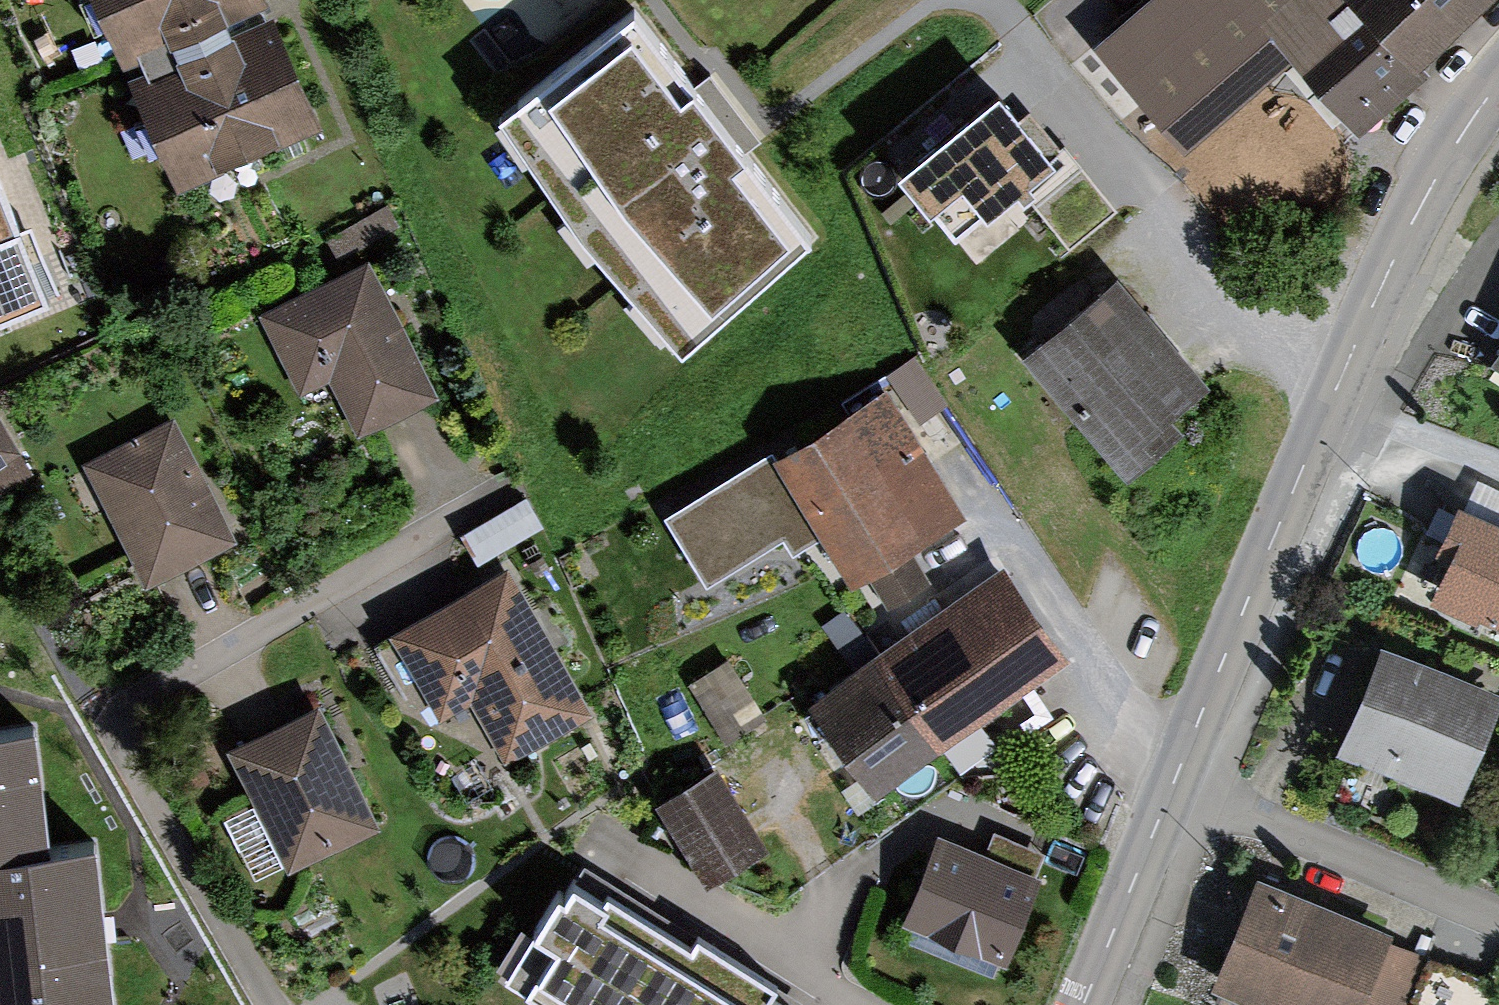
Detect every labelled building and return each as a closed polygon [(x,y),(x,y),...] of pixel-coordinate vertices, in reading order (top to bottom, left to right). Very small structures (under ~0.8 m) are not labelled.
[(128,74),(262,17),(255,0),(97,0),(128,74)] [(1363,0),(1155,0),(1109,40),(1190,132),(1294,41),(1360,117),(1419,65),(1411,55),(1363,0)] [(1411,55),(1474,0),(1363,0),(1411,55)] [(708,286),(804,209),(651,20),(555,97),(708,286)] [(315,129),(270,22),(132,80),(178,187),(315,129)] [(1056,150),(999,75),(895,153),(955,232),(1019,183),(1066,245),(1119,205),(1069,140),(1056,150)] [(53,295),(0,164),(0,317),(53,295)] [(371,255),(264,310),(322,422),(428,368),(371,255)] [(1105,285),(1027,352),(1124,463),(1202,396),(1105,285)] [(917,358),(888,377),(920,426),(949,407),(917,358)] [(888,396),(773,467),(819,543),(850,592),(965,520),(888,396)] [(22,451),(0,412),(0,463),(22,451)] [(191,421),(94,473),(160,596),(257,544),(191,421)] [(819,543),(773,467),(766,457),(661,522),(705,591),(784,542),(794,558),(819,543)] [(1432,590),(1498,620),(1498,513),(1458,495),(1436,543),(1450,549),(1432,590)] [(481,552),(544,522),(532,497),(469,528),(481,552)] [(1000,568),(880,653),(936,732),(1056,646),(1000,568)] [(525,577),(414,635),(487,774),(598,716),(525,577)] [(880,653),(823,694),(879,773),(936,732),(880,653)] [(1410,659),(1360,767),(1478,821),(1498,775),(1498,700),(1410,659)] [(730,663),(689,687),(725,747),(766,722),(730,663)] [(227,743),(288,868),(381,822),(320,698),(227,743)] [(764,841),(720,763),(658,798),(702,876),(764,841)] [(0,814),(0,1004),(98,1004),(103,1004),(80,805),(0,814)] [(932,827),(895,924),(1012,969),(1049,871),(932,827)] [(577,870),(514,972),(567,1004),(596,1004),(651,916),(577,870)] [(1212,994),(1240,1004),(1402,1004),(1421,958),(1391,946),(1395,937),(1256,882),(1212,994)] [(651,916),(596,1004),(699,1004),(725,962),(651,916)] [(725,962),(699,1004),(794,1004),(725,962)]
